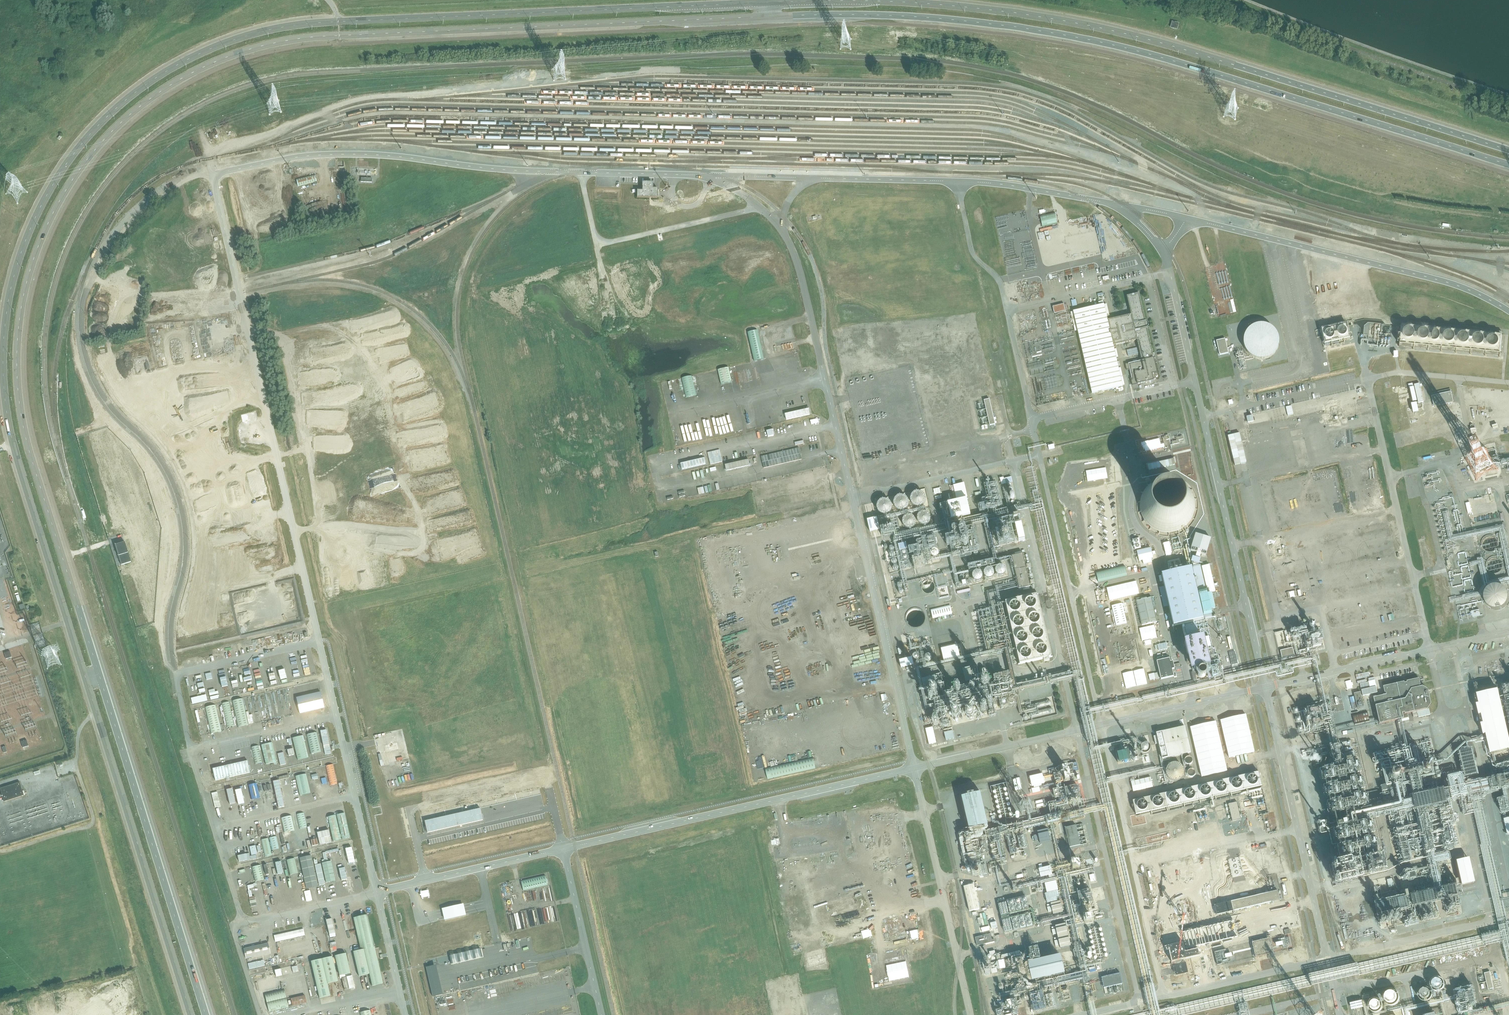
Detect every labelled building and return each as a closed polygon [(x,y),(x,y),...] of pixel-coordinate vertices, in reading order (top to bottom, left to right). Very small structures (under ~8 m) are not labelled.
[(1181,31),(1183,24),(1172,21),(1170,29),(1181,31)] [(296,179),(298,187),(317,182),(315,174),(296,179)] [(637,191),(636,198),(657,199),(657,196),(657,189),(652,189),(653,183),(642,183),(642,191),(637,191)] [(672,203),(663,199),(660,206),(669,211),(672,203)] [(1040,232),(1058,229),(1055,215),(1040,218),(1042,229),(1039,229),(1040,232)] [(120,225),(126,218),(124,216),(117,223),(120,225)] [(1077,332),(1092,394),(1097,393),(1116,389),(1116,391),(1118,390),(1119,392),(1123,391),(1123,388),(1118,389),(1121,388),(1123,387),(1122,386),(1125,385),(1123,377),(1121,378),(1120,377),(1123,377),(1121,368),(1119,369),(1118,367),(1120,366),(1119,362),(1117,363),(1116,358),(1118,358),(1116,350),(1114,350),(1113,346),(1137,341),(1141,359),(1145,358),(1153,357),(1147,329),(1148,329),(1148,327),(1148,325),(1147,323),(1146,322),(1145,322),(1139,294),(1127,297),(1131,316),(1108,321),(1107,318),(1110,318),(1107,305),(1104,306),(1104,305),(1103,302),(1098,303),(1099,306),(1073,312),(1073,313),(1070,313),(1075,332),(1077,332)] [(1066,312),(1064,305),(1053,307),(1054,314),(1066,312)] [(1500,356),(1503,331),(1402,322),(1399,347),(1500,356)] [(1249,357),(1255,360),(1261,361),(1267,360),(1272,357),(1276,353),(1279,347),(1279,341),(1278,335),(1275,330),(1270,327),(1264,325),(1258,325),(1253,326),(1248,330),(1244,335),(1243,341),(1243,347),(1245,352),(1249,357)] [(1346,325),(1321,330),(1325,347),(1350,341),(1346,325)] [(1225,340),(1216,342),(1219,356),(1228,354),(1226,342),(1228,342),(1227,340),(1225,340)] [(1243,351),(1235,353),(1239,372),(1247,370),(1243,351)] [(1153,357),(1145,358),(1146,360),(1137,362),(1137,360),(1133,361),(1133,363),(1125,365),(1127,371),(1130,370),(1132,379),(1131,379),(1132,386),(1154,381),(1153,380),(1156,380),(1154,374),(1157,374),(1153,357)] [(876,364),(863,366),(864,374),(868,373),(868,376),(874,375),(873,372),(877,371),(876,364)] [(717,370),(719,385),(729,384),(728,369),(717,370)] [(686,398),(697,395),(692,376),(681,379),(686,398)] [(1412,403),(1416,402),(1412,384),(1408,385),(1412,403)] [(1419,384),(1413,386),(1418,404),(1423,403),(1419,384)] [(1451,390),(1432,394),(1432,397),(1435,408),(1454,403),(1452,393),(1451,393),(1451,390)] [(990,426),(995,425),(989,399),(984,401),(990,426)] [(886,411),(873,413),(875,423),(884,421),(884,420),(888,419),(886,411)] [(854,426),(857,445),(866,443),(864,433),(873,432),(871,423),(854,426)] [(1176,442),(1172,443),(1172,446),(1179,444),(1178,441),(1183,440),(1182,437),(1176,439),(1176,442)] [(1478,442),(1477,452),(1468,457),(1468,458),(1465,459),(1466,460),(1474,474),(1475,481),(1476,481),(1492,472),(1497,471),(1497,470),(1491,460),(1491,458),(1489,455),(1489,445),(1487,440),(1483,443),(1478,442)] [(725,465),(726,471),(750,466),(749,460),(725,465)] [(1151,471),(1149,462),(1143,463),(1143,465),(1137,466),(1139,475),(1145,474),(1145,473),(1151,471)] [(1030,704),(1030,706),(1029,706),(1029,709),(1031,708),(1031,709),(1022,711),(1017,692),(1075,679),(1082,710),(1090,709),(1042,499),(1039,500),(1038,497),(1039,496),(1038,491),(1038,492),(1037,490),(1038,490),(1032,466),(1031,467),(1036,491),(1032,492),(1035,502),(1036,501),(1036,502),(1035,503),(1035,505),(1032,505),(1017,508),(1017,506),(1010,508),(1010,505),(1006,486),(1003,487),(1007,506),(1008,506),(1008,508),(996,511),(995,508),(1001,507),(1001,505),(996,484),(995,483),(987,485),(987,484),(984,484),(987,498),(982,499),(983,505),(978,506),(980,512),(984,511),(985,514),(951,522),(951,520),(952,520),(971,516),(967,499),(948,503),(948,504),(940,506),(941,506),(943,506),(943,509),(942,510),(945,523),(900,533),(897,518),(907,515),(907,516),(905,517),(904,518),(903,519),(903,521),(903,523),(903,525),(904,526),(905,527),(906,528),(908,529),(910,529),(911,529),(913,528),(914,527),(915,526),(916,524),(916,522),(916,521),(918,521),(918,522),(919,523),(920,524),(921,525),(923,526),(925,526),(927,525),(929,524),(930,522),(930,521),(931,518),(930,517),(929,515),(928,514),(926,513),(925,513),(923,513),(923,512),(926,511),(925,508),(921,509),(920,507),(922,506),(923,506),(924,504),(925,503),(926,500),(926,498),(925,497),(924,495),(923,493),(921,493),(918,492),(916,493),(915,493),(913,494),(912,496),(911,497),(911,498),(910,500),(911,501),(909,502),(909,501),(908,500),(906,498),(905,497),(903,496),(902,496),(900,496),(898,497),(897,498),(896,499),(895,500),(894,502),(894,504),(894,505),(892,505),(892,504),(891,503),(889,501),(888,501),(886,500),(884,500),(882,500),(881,501),(879,502),(878,503),(877,505),(877,507),(877,509),(878,511),(879,512),(880,514),(882,515),(884,515),(886,515),(886,517),(877,519),(877,518),(867,520),(870,532),(880,530),(878,522),(890,519),(892,527),(881,529),(882,535),(893,533),(905,592),(909,591),(908,584),(953,573),(956,588),(969,585),(969,583),(969,584),(970,584),(971,583),(971,582),(970,582),(969,582),(969,583),(969,582),(972,581),(971,579),(966,581),(966,582),(959,583),(957,576),(999,566),(998,566),(998,563),(1010,561),(1013,575),(1016,575),(1012,557),(1010,558),(1010,557),(997,561),(994,548),(1025,541),(1019,512),(1030,509),(1031,512),(1036,511),(1073,672),(1051,678),(1051,675),(1049,676),(1049,678),(1027,683),(1027,681),(1026,681),(1026,683),(1023,684),(1022,684),(1016,685),(1009,652),(1013,651),(1016,650),(1020,666),(1022,665),(1022,664),(1051,658),(1037,595),(1006,602),(1006,603),(1001,604),(999,592),(1019,588),(1018,585),(998,590),(998,588),(1018,584),(1017,582),(995,587),(996,591),(986,593),(990,609),(977,612),(987,652),(965,657),(962,645),(958,646),(957,645),(941,649),(944,661),(960,658),(958,648),(960,648),(962,658),(926,666),(925,660),(926,661),(927,661),(928,661),(929,661),(930,661),(930,660),(931,660),(931,659),(931,658),(931,657),(930,656),(930,655),(929,655),(928,655),(927,655),(926,655),(926,656),(925,656),(925,657),(925,658),(924,653),(923,653),(922,648),(926,647),(926,645),(912,648),(911,644),(910,639),(909,639),(911,647),(910,647),(910,649),(910,650),(910,651),(911,650),(911,651),(920,649),(922,661),(920,661),(920,664),(923,663),(924,667),(917,668),(918,667),(918,666),(917,666),(918,666),(919,665),(918,664),(919,664),(919,663),(919,662),(918,662),(917,660),(918,659),(919,658),(919,657),(919,656),(919,655),(918,655),(918,654),(917,654),(916,654),(916,653),(915,654),(914,654),(914,655),(913,655),(913,656),(913,657),(913,658),(914,659),(915,659),(916,660),(917,662),(916,663),(916,664),(917,664),(918,664),(917,666),(916,666),(915,666),(915,667),(916,668),(915,668),(914,663),(913,663),(912,658),(904,659),(906,667),(913,666),(914,671),(918,671),(926,709),(936,707),(938,715),(930,717),(931,725),(942,723),(943,727),(1002,713),(1001,709),(1018,706),(1020,715),(1030,713),(1031,716),(1039,714),(1037,707),(1040,706),(1039,704),(1031,705),(1030,702),(1026,703),(1026,705),(1030,704)] [(1137,509),(1138,515),(1140,520),(1143,525),(1147,529),(1151,532),(1156,535),(1162,536),(1167,537),(1173,536),(1178,535),(1183,533),(1188,529),(1192,525),(1195,520),(1197,515),(1198,510),(1198,504),(1197,498),(1195,493),(1192,488),(1188,484),(1184,481),(1179,478),(1173,477),(1168,476),(1162,476),(1157,478),(1152,480),(1147,484),(1143,488),(1140,493),(1138,498),(1137,503),(1137,509)] [(964,483),(953,486),(957,500),(968,498),(964,483)] [(1503,527),(1452,538),(1447,514),(1445,515),(1450,540),(1445,541),(1448,553),(1449,553),(1446,542),(1500,530),(1501,532),(1500,532),(1501,534),(1497,535),(1496,535),(1496,537),(1497,536),(1499,543),(1503,542),(1508,572),(1508,554),(1503,527)] [(1207,553),(1210,539),(1195,535),(1191,549),(1191,551),(1197,553),(1195,558),(1192,558),(1191,563),(1199,565),(1200,560),(1199,560),(1201,554),(1205,556),(1206,553),(1207,553)] [(1482,548),(1483,550),(1485,552),(1488,553),(1491,553),(1493,552),(1496,550),(1498,548),(1498,545),(1498,542),(1497,539),(1495,537),(1492,536),(1490,535),(1487,536),(1484,537),(1482,540),(1481,542),(1481,545),(1482,548)] [(125,542),(115,545),(121,565),(131,562),(125,542)] [(1151,548),(1137,552),(1139,562),(1142,561),(1144,565),(1152,563),(1151,559),(1153,559),(1151,548)] [(1012,557),(1016,575),(1017,582),(1018,584),(1018,585),(1019,588),(1019,590),(1023,589),(1023,591),(1030,590),(1029,587),(1030,587),(1023,554),(1022,554),(1021,552),(1015,554),(1015,556),(1012,557)] [(1487,569),(1488,571),(1490,573),(1493,574),(1496,574),(1498,573),(1501,572),(1502,569),(1503,566),(1503,563),(1502,561),(1500,558),(1497,557),(1494,557),(1491,557),(1489,559),(1487,561),(1486,563),(1486,566),(1487,569)] [(1487,584),(1482,560),(1482,559),(1481,559),(1480,560),(1481,562),(1472,563),(1473,566),(1480,564),(1485,586),(1481,593),(1466,597),(1467,599),(1480,596),(1482,595),(1486,589),(1488,588),(1489,587),(1508,582),(1508,579),(1487,584)] [(1168,607),(1174,627),(1212,618),(1211,612),(1215,611),(1211,595),(1207,595),(1200,566),(1196,567),(1182,570),(1179,560),(1168,563),(1170,573),(1161,575),(1164,587),(1159,588),(1164,608),(1168,607)] [(1098,582),(1127,576),(1125,566),(1096,572),(1098,582)] [(1209,566),(1202,568),(1205,579),(1212,578),(1209,566)] [(1003,576),(1004,576),(1005,574),(1006,573),(1006,571),(1005,569),(1004,568),(1003,567),(1001,567),(1000,567),(998,567),(997,569),(996,570),(996,571),(996,573),(997,575),(998,576),(999,577),(1001,577),(1003,576)] [(991,579),(993,578),(994,577),(994,575),(994,574),(994,572),(993,571),(991,570),(990,569),(988,570),(987,570),(985,571),(985,573),(984,574),(984,576),(985,577),(986,579),(988,579),(990,580),(991,579)] [(979,582),(981,581),(982,580),(983,578),(983,576),(982,575),(981,573),(980,572),(978,572),(977,572),(975,573),(974,574),(973,575),(973,577),(973,578),(973,580),(975,581),(976,582),(978,582),(979,582)] [(935,585),(934,583),(933,582),(931,581),(928,580),(926,581),(924,582),(923,583),(922,585),(922,588),(922,590),(923,592),(925,593),(927,594),(930,594),(932,593),(934,592),(935,590),(935,588),(935,585)] [(1212,580),(1205,582),(1208,593),(1215,592),(1212,580)] [(1508,602),(1508,599),(1508,597),(1508,595),(1507,593),(1505,591),(1504,590),(1502,589),(1499,588),(1497,588),(1495,588),(1493,589),(1491,590),(1489,591),(1488,593),(1486,595),(1486,597),(1485,599),(1486,602),(1486,604),(1487,606),(1489,608),(1491,609),(1493,610),(1495,611),(1497,611),(1499,611),(1501,610),(1503,609),(1505,608),(1507,606),(1508,604),(1508,602)] [(1156,622),(1151,599),(1137,602),(1142,625),(1156,622)] [(1122,604),(1112,607),(1116,626),(1127,624),(1122,604)] [(950,605),(931,610),(933,619),(952,614),(950,605)] [(1477,695),(1480,705),(1477,706),(1480,716),(1482,716),(1484,725),(1482,725),(1484,736),(1487,735),(1487,737),(1471,741),(1468,742),(1463,743),(1445,760),(1443,760),(1442,758),(1439,759),(1439,760),(1436,761),(1436,759),(1435,759),(1435,758),(1430,759),(1429,754),(1432,753),(1431,749),(1432,748),(1430,740),(1429,740),(1429,739),(1425,740),(1425,739),(1424,739),(1425,741),(1423,742),(1424,744),(1407,748),(1401,720),(1398,720),(1404,749),(1402,750),(1401,744),(1398,744),(1398,745),(1395,745),(1395,747),(1390,748),(1390,751),(1393,750),(1393,751),(1388,752),(1388,750),(1383,751),(1384,753),(1372,756),(1374,765),(1380,763),(1385,786),(1380,787),(1384,805),(1382,806),(1381,804),(1381,803),(1380,802),(1379,803),(1377,803),(1376,804),(1377,807),(1370,808),(1366,794),(1364,795),(1363,790),(1364,790),(1364,789),(1365,789),(1363,778),(1362,779),(1360,773),(1361,773),(1359,762),(1356,763),(1355,758),(1351,741),(1347,741),(1340,742),(1340,741),(1338,742),(1336,733),(1378,723),(1378,722),(1336,731),(1329,705),(1328,705),(1328,706),(1326,706),(1319,676),(1316,664),(1315,664),(1315,661),(1319,660),(1318,656),(1260,670),(1245,673),(1215,680),(1215,679),(1223,677),(1221,667),(1220,667),(1218,657),(1217,657),(1216,656),(1214,657),(1214,656),(1216,656),(1215,649),(1212,649),(1206,622),(1196,624),(1196,623),(1182,627),(1182,629),(1184,628),(1187,642),(1184,643),(1191,672),(1206,668),(1207,674),(1211,673),(1211,675),(1212,675),(1213,678),(1213,681),(1188,686),(1100,706),(1090,709),(1082,710),(1079,711),(1084,730),(1087,742),(1089,741),(1097,775),(1096,775),(1103,804),(1086,808),(1087,809),(1084,810),(1083,810),(1057,816),(1055,808),(1081,802),(1077,786),(1072,787),(1070,781),(1080,779),(1077,763),(1048,769),(1050,775),(1053,774),(1056,789),(1053,790),(1056,802),(1048,805),(1050,817),(1040,819),(1037,810),(1027,813),(1029,822),(1023,823),(1023,822),(1008,826),(1007,819),(1015,817),(1007,783),(991,787),(999,819),(1004,818),(1006,826),(986,831),(988,828),(988,826),(988,825),(981,793),(962,798),(969,830),(963,831),(962,831),(962,832),(963,837),(960,837),(959,839),(962,853),(961,853),(964,864),(965,864),(966,866),(962,867),(962,871),(967,870),(967,871),(968,870),(968,873),(971,873),(971,870),(977,868),(981,866),(981,865),(982,865),(982,864),(981,864),(981,863),(976,863),(976,861),(978,859),(976,850),(978,849),(979,852),(979,854),(982,855),(987,854),(987,853),(989,853),(987,844),(990,843),(990,845),(990,846),(990,847),(991,848),(992,848),(993,847),(993,846),(995,842),(997,841),(1001,859),(1002,859),(1002,860),(991,863),(992,863),(990,864),(991,864),(992,868),(1005,865),(1004,861),(1005,858),(1000,835),(1006,834),(1010,854),(1017,853),(1012,833),(1022,830),(1023,831),(1024,831),(1024,830),(1044,825),(1044,826),(1047,826),(1050,825),(1051,829),(1048,830),(1049,834),(1052,833),(1056,852),(1059,851),(1053,825),(1064,822),(1063,820),(1104,811),(1144,986),(1144,988),(1143,989),(1146,1001),(1149,1011),(1159,1009),(1157,998),(1107,783),(1118,780),(1163,770),(1165,783),(1164,783),(1164,785),(1165,784),(1166,785),(1168,784),(1163,762),(1170,760),(1169,758),(1162,760),(1161,755),(1159,755),(1162,767),(1117,777),(1106,779),(1100,750),(1110,748),(1119,746),(1119,750),(1118,750),(1118,752),(1120,751),(1120,754),(1117,754),(1119,763),(1128,761),(1134,759),(1134,758),(1137,757),(1135,748),(1136,748),(1136,747),(1135,746),(1134,746),(1134,747),(1134,748),(1133,748),(1134,752),(1130,753),(1129,749),(1122,750),(1121,745),(1135,742),(1135,743),(1141,746),(1141,747),(1141,748),(1141,749),(1141,750),(1142,750),(1142,751),(1143,751),(1144,751),(1145,752),(1146,751),(1147,751),(1148,750),(1148,749),(1149,748),(1149,747),(1148,746),(1148,745),(1147,744),(1146,744),(1145,743),(1144,744),(1143,744),(1142,744),(1138,742),(1137,739),(1136,739),(1135,739),(1109,745),(1099,747),(1094,728),(1091,712),(1101,710),(1189,690),(1246,677),(1261,674),(1279,669),(1280,674),(1281,674),(1282,674),(1287,673),(1288,673),(1288,672),(1287,668),(1314,661),(1315,664),(1315,666),(1314,666),(1315,669),(1317,676),(1319,684),(1318,684),(1319,687),(1324,705),(1324,704),(1325,707),(1322,707),(1321,705),(1319,705),(1306,707),(1306,708),(1304,709),(1304,711),(1300,712),(1295,713),(1295,714),(1300,713),(1302,721),(1297,722),(1298,723),(1302,722),(1304,730),(1299,731),(1300,732),(1311,730),(1318,728),(1325,727),(1329,746),(1328,746),(1330,753),(1323,755),(1322,750),(1314,751),(1315,756),(1321,755),(1321,756),(1316,758),(1315,758),(1314,759),(1315,760),(1316,764),(1314,764),(1315,767),(1318,766),(1337,862),(1330,864),(1334,884),(1336,883),(1337,886),(1354,882),(1354,880),(1361,878),(1363,876),(1365,876),(1365,879),(1385,874),(1388,889),(1389,892),(1381,894),(1379,888),(1377,888),(1379,895),(1375,895),(1375,897),(1373,897),(1374,903),(1373,903),(1376,917),(1380,916),(1382,926),(1388,925),(1389,928),(1396,926),(1395,922),(1399,922),(1398,918),(1402,917),(1404,923),(1408,922),(1409,923),(1412,922),(1411,921),(1415,920),(1414,918),(1420,917),(1421,921),(1436,918),(1435,913),(1433,913),(1431,904),(1444,901),(1446,910),(1445,913),(1447,915),(1450,911),(1454,913),(1458,907),(1460,907),(1458,897),(1462,896),(1459,884),(1457,884),(1456,881),(1453,882),(1452,876),(1446,877),(1447,881),(1443,882),(1444,884),(1440,885),(1438,877),(1441,877),(1441,876),(1445,875),(1444,872),(1440,873),(1438,865),(1446,863),(1446,862),(1449,861),(1450,860),(1449,854),(1448,854),(1448,853),(1447,853),(1435,856),(1434,856),(1434,855),(1432,849),(1442,846),(1443,848),(1445,848),(1446,848),(1450,847),(1450,848),(1454,848),(1453,846),(1456,845),(1452,828),(1449,828),(1448,827),(1452,827),(1451,823),(1450,817),(1454,816),(1453,813),(1454,813),(1452,803),(1454,802),(1454,801),(1458,800),(1460,808),(1461,808),(1463,816),(1473,814),(1498,920),(1500,931),(1508,929),(1508,923),(1506,918),(1503,902),(1508,900),(1508,898),(1502,900),(1480,800),(1481,800),(1480,796),(1508,789),(1508,688),(1477,695)] [(1288,642),(1283,643),(1284,648),(1294,645),(1296,656),(1324,650),(1319,628),(1314,629),(1313,623),(1285,629),(1288,642)] [(1149,658),(1154,657),(1150,640),(1145,641),(1149,658)] [(1280,651),(1282,659),(1294,656),(1293,648),(1280,651)] [(1170,659),(1157,662),(1161,680),(1174,677),(1172,670),(1175,669),(1173,662),(1170,662),(1170,659)] [(266,672),(272,670),(270,661),(264,663),(266,672)] [(283,670),(277,672),(279,681),(285,679),(283,670)] [(272,672),(266,674),(269,682),(274,680),(272,672)] [(1378,723),(1379,725),(1398,720),(1401,720),(1408,718),(1407,714),(1412,713),(1413,718),(1418,717),(1418,718),(1430,715),(1428,709),(1427,710),(1430,704),(1427,690),(1422,687),(1419,688),(1419,686),(1420,685),(1418,679),(1406,682),(1406,683),(1404,683),(1404,682),(1382,687),(1384,694),(1385,693),(1385,695),(1373,698),(1374,705),(1375,704),(1376,706),(1375,707),(1378,722),(1378,723)] [(1364,697),(1378,694),(1376,684),(1362,688),(1364,697)] [(296,698),(300,714),(325,708),(321,692),(296,698)] [(1363,707),(1360,692),(1353,694),(1354,697),(1353,698),(1354,703),(1356,703),(1357,709),(1363,707)] [(238,727),(249,725),(243,699),(232,701),(238,727)] [(869,729),(875,728),(869,699),(863,700),(869,729)] [(234,726),(229,702),(216,705),(217,711),(223,710),(227,727),(234,726)] [(211,734),(222,731),(216,705),(205,707),(211,734)] [(1367,712),(1352,715),(1355,726),(1369,722),(1367,712)] [(1246,715),(1220,721),(1228,758),(1254,752),(1246,715)] [(1216,722),(1190,728),(1201,777),(1227,771),(1216,722)] [(929,744),(936,743),(933,727),(926,729),(929,744)] [(1191,753),(1185,727),(1156,734),(1161,755),(1162,760),(1169,758),(1191,753)] [(326,730),(320,731),(325,755),(331,753),(326,730)] [(953,731),(944,733),(946,740),(947,740),(947,741),(948,741),(948,740),(953,739),(953,740),(954,740),(954,738),(953,731)] [(306,735),(311,754),(321,752),(317,732),(306,735)] [(293,740),(298,760),(308,758),(303,736),(292,738),(293,739),(292,739),(293,741),(293,740)] [(275,742),(280,766),(284,765),(284,764),(286,764),(281,741),(275,742)] [(261,745),(266,764),(270,763),(271,764),(272,764),(272,763),(273,763),(274,765),(277,764),(276,762),(277,762),(272,743),(261,745)] [(259,746),(251,747),(255,764),(263,763),(259,746)] [(231,751),(233,760),(231,760),(231,761),(233,761),(233,763),(235,763),(235,762),(239,761),(237,749),(236,748),(231,750),(231,751)] [(242,750),(248,773),(254,772),(248,748),(242,750)] [(1150,754),(1142,755),(1144,765),(1151,764),(1150,754)] [(222,779),(217,756),(211,757),(216,780),(222,779)] [(765,769),(768,779),(816,769),(813,757),(765,769)] [(222,763),(225,778),(229,777),(230,778),(233,777),(236,776),(233,763),(233,761),(231,761),(222,763)] [(1183,776),(1184,773),(1184,770),(1182,767),(1180,765),(1177,764),(1174,763),(1171,764),(1169,766),(1167,768),(1166,770),(1166,773),(1166,776),(1168,779),(1170,780),(1173,781),(1176,781),(1179,781),(1182,779),(1183,776)] [(333,764),(325,766),(330,786),(337,784),(333,764)] [(1261,786),(1258,773),(1133,802),(1136,815),(1261,786)] [(293,777),(298,796),(309,794),(304,774),(293,777)] [(1030,777),(1032,787),(1045,784),(1043,774),(1030,777)] [(1015,790),(1014,790),(1014,794),(1022,792),(1019,778),(1013,780),(1013,782),(1012,782),(1012,784),(1014,784),(1015,790)] [(1150,778),(1131,782),(1133,792),(1153,788),(1150,778)] [(272,782),(276,810),(282,809),(278,781),(272,782)] [(0,789),(4,802),(25,795),(24,791),(23,791),(20,782),(0,789)] [(259,800),(255,783),(248,785),(252,802),(259,800)] [(236,803),(232,788),(226,789),(230,804),(236,803)] [(1498,798),(1502,814),(1508,813),(1505,796),(1498,798)] [(1031,801),(1019,803),(1021,814),(1033,811),(1031,801)] [(1237,802),(1228,804),(1232,822),(1241,820),(1237,802)] [(479,811),(423,821),(425,835),(468,827),(468,828),(478,827),(478,823),(481,822),(479,811)] [(304,813),(296,815),(300,829),(307,827),(304,813)] [(344,813),(336,815),(342,839),(350,838),(344,813)] [(281,818),(284,833),(295,830),(292,816),(281,818)] [(336,816),(328,817),(333,841),(341,840),(336,816)] [(1065,828),(1067,835),(1065,835),(1067,843),(1069,843),(1070,848),(1080,845),(1076,826),(1065,828)] [(1034,836),(1035,841),(1039,840),(1040,843),(1050,841),(1049,834),(1048,830),(1048,829),(1037,832),(1038,835),(1034,836)] [(317,833),(320,844),(331,842),(329,830),(317,833)] [(1026,847),(1023,835),(1017,836),(1020,848),(1026,847)] [(276,836),(269,838),(272,850),(279,848),(276,836)] [(265,857),(272,855),(268,838),(261,840),(265,857)] [(350,848),(344,849),(347,865),(353,863),(350,848)] [(256,855),(257,854),(256,849),(250,850),(251,853),(238,856),(239,862),(256,858),(256,855)] [(300,858),(307,889),(318,886),(311,856),(300,858)] [(298,873),(295,858),(287,860),(290,875),(298,873)] [(1096,1012),(1094,1001),(1093,1001),(1087,973),(1088,973),(1086,967),(1101,963),(1101,962),(1093,964),(1093,960),(1104,958),(1105,959),(1108,958),(1101,924),(1097,925),(1097,926),(1087,929),(1093,955),(1091,955),(1090,955),(1090,954),(1089,954),(1088,955),(1088,956),(1086,957),(1086,956),(1084,955),(1083,952),(1080,939),(1082,939),(1080,933),(1078,933),(1075,919),(1080,918),(1078,906),(1080,905),(1093,901),(1090,890),(1078,893),(1078,895),(1075,896),(1071,878),(1095,872),(1094,867),(1084,869),(1084,866),(1083,860),(1082,860),(1082,859),(1070,862),(1070,863),(1068,864),(1068,861),(1063,862),(1064,864),(1062,864),(1061,862),(1058,863),(1058,862),(1056,863),(1057,868),(1055,868),(1056,872),(1055,872),(1056,877),(1055,877),(1055,874),(1052,875),(1050,866),(1039,869),(1039,870),(1038,871),(1038,873),(1039,872),(1040,873),(1038,873),(1039,875),(1040,875),(1041,877),(1049,875),(1049,879),(1053,878),(1018,886),(1018,889),(1022,888),(1022,889),(1024,888),(1024,887),(1037,885),(1039,892),(1040,893),(1042,892),(1043,892),(1043,891),(1041,884),(1060,879),(1064,901),(1060,902),(1060,901),(1051,904),(1047,905),(1047,906),(1051,905),(1051,907),(1047,908),(1048,913),(1053,912),(1053,915),(1063,912),(1063,911),(1064,911),(1063,910),(1062,910),(1061,906),(1065,905),(1068,915),(1036,922),(1033,910),(1029,911),(1026,897),(1007,901),(1010,915),(1029,911),(1029,913),(1010,917),(1014,931),(1033,927),(1030,915),(1032,914),(1034,923),(1034,924),(1035,924),(1037,924),(1037,925),(1068,918),(1069,921),(1067,921),(1066,922),(1066,923),(1067,926),(1067,927),(1068,927),(1070,926),(1071,930),(1067,931),(1066,924),(1055,926),(1055,927),(1051,928),(1055,946),(1060,945),(1060,948),(1071,945),(1069,938),(1073,937),(1073,938),(1071,939),(1072,945),(1074,945),(1075,949),(1074,950),(1073,950),(1074,951),(1075,957),(1076,957),(1077,957),(1081,972),(1065,976),(1061,955),(1029,962),(1028,960),(1027,960),(1025,954),(1023,955),(1022,954),(1020,954),(1020,951),(1002,955),(1001,959),(1001,960),(1001,959),(1000,956),(1000,955),(999,953),(996,954),(995,950),(989,952),(990,956),(989,956),(988,956),(988,957),(987,957),(988,959),(989,960),(990,960),(991,959),(991,958),(992,960),(997,959),(997,960),(998,961),(997,961),(996,964),(995,962),(991,963),(992,965),(993,965),(993,966),(989,967),(989,968),(993,968),(995,967),(995,968),(991,969),(992,974),(998,972),(998,973),(998,974),(999,974),(1009,971),(1009,973),(1008,973),(1008,974),(1005,974),(1006,980),(1015,978),(1018,990),(1000,994),(1001,998),(1006,997),(1007,1002),(997,1004),(998,1010),(1010,1007),(1013,1014),(1018,1014),(1017,1005),(1022,1003),(1021,1002),(1020,998),(1018,999),(1017,994),(1030,992),(1030,996),(1030,997),(1031,1001),(1032,1001),(1034,1012),(1032,1012),(1033,1013),(1042,1011),(1042,1010),(1046,1009),(1042,991),(1041,989),(1048,987),(1047,987),(1058,985),(1059,988),(1058,989),(1058,992),(1060,991),(1061,997),(1061,998),(1060,998),(1060,1001),(1070,999),(1069,995),(1064,996),(1063,991),(1067,990),(1068,989),(1067,986),(1060,988),(1059,984),(1081,979),(1083,986),(1084,986),(1090,1014),(1091,1014),(1097,1014),(1096,1012)] [(1461,886),(1474,883),(1468,859),(1455,861),(1461,886)] [(321,864),(315,865),(319,886),(325,884),(321,864)] [(252,867),(255,882),(264,880),(260,865),(252,867)] [(286,871),(285,865),(276,867),(278,873),(286,871)] [(345,880),(343,869),(337,870),(339,881),(345,880)] [(1400,880),(1415,877),(1414,872),(1410,872),(1409,869),(1401,870),(1402,874),(1399,874),(1400,880)] [(545,875),(521,881),(523,891),(547,885),(545,875)] [(969,884),(970,885),(968,886),(967,884),(964,885),(964,887),(969,911),(980,909),(976,891),(977,890),(977,887),(975,888),(974,884),(973,885),(972,883),(969,884)] [(1280,900),(1278,891),(1264,894),(1230,902),(1233,911),(1280,900)] [(462,905),(440,910),(442,921),(464,917),(462,905)] [(1084,910),(1085,921),(1094,920),(1092,909),(1084,910)] [(372,986),(383,984),(367,915),(354,918),(361,950),(353,952),(359,976),(370,974),(372,986)] [(327,935),(333,934),(331,922),(325,923),(327,935)] [(274,935),(275,942),(305,936),(303,929),(274,935)] [(1159,1009),(1160,1014),(1185,1014),(1238,1003),(1247,1001),(1316,985),(1332,981),(1343,979),(1348,977),(1353,976),(1503,942),(1508,940),(1508,929),(1500,931),(1349,966),(1346,966),(1341,968),(1330,970),(1314,974),(1159,1009)] [(992,940),(991,934),(975,937),(977,946),(981,945),(982,946),(984,946),(984,944),(985,944),(986,945),(995,943),(994,942),(995,941),(994,939),(992,940)] [(1260,940),(1252,942),(1256,957),(1268,954),(1269,956),(1271,955),(1271,954),(1274,953),(1270,938),(1265,939),(1264,937),(1262,938),(1263,940),(1262,940),(1261,938),(1260,938),(1260,940)] [(1281,941),(1275,943),(1276,947),(1281,945),(1282,947),(1283,947),(1283,948),(1288,947),(1288,946),(1292,946),(1290,937),(1284,938),(1280,939),(1280,940),(1281,940),(1281,941)] [(246,959),(270,953),(268,943),(244,949),(246,959)] [(449,964),(478,960),(477,950),(473,951),(468,952),(468,950),(464,950),(464,953),(453,954),(453,953),(448,954),(449,964)] [(342,979),(345,990),(355,988),(352,976),(351,976),(350,973),(351,973),(346,954),(335,956),(340,979),(342,979)] [(318,990),(319,998),(330,996),(327,984),(338,981),(332,957),(311,961),(317,986),(315,987),(315,991),(318,990)] [(264,966),(263,960),(248,964),(249,970),(264,966)] [(1185,962),(1172,965),(1173,968),(1172,968),(1173,972),(1176,972),(1177,975),(1188,972),(1185,962)] [(434,966),(424,968),(431,998),(441,996),(434,966)] [(1488,989),(1494,988),(1490,972),(1484,973),(1488,989)] [(1120,973),(1101,977),(1102,978),(1100,978),(1102,987),(1104,986),(1105,994),(1108,993),(1106,987),(1122,984),(1120,973)] [(1455,987),(1459,1013),(1477,1010),(1473,985),(1455,987)] [(284,989),(265,994),(269,1012),(288,1008),(284,989)] [(1400,999),(1400,997),(1400,996),(1399,994),(1399,993),(1398,992),(1396,991),(1395,990),(1393,989),(1392,989),(1391,989),(1389,990),(1387,991),(1386,991),(1385,993),(1384,994),(1384,996),(1384,997),(1384,999),(1384,1001),(1385,1002),(1386,1003),(1387,1004),(1388,1005),(1390,1005),(1391,1006),(1393,1006),(1395,1005),(1396,1004),(1398,1003),(1399,1002),(1399,1001),(1400,999)] [(1420,994),(1420,995),(1420,997),(1422,999),(1423,999),(1425,1000),(1426,1000),(1428,999),(1429,998),(1430,996),(1431,995),(1430,993),(1429,991),(1428,990),(1426,989),(1425,989),(1423,989),(1421,991),(1420,992),(1420,994)] [(1052,993),(1046,995),(1049,1007),(1055,1006),(1052,993)] [(304,996),(304,994),(302,995),(302,996),(291,999),(292,1006),(306,1003),(305,995),(304,996)] [(1384,1006),(1384,1005),(1384,1003),(1384,1002),(1383,1001),(1382,999),(1381,998),(1380,998),(1378,997),(1377,997),(1375,997),(1374,997),(1372,998),(1371,999),(1370,1000),(1369,1001),(1369,1003),(1368,1004),(1369,1006),(1369,1007),(1369,1009),(1371,1010),(1372,1011),(1373,1012),(1375,1012),(1376,1012),(1377,1012),(1379,1012),(1380,1011),(1382,1010),(1383,1009),(1384,1007),(1384,1006)] [(1361,1008),(1364,1007),(1363,1000),(1360,1001),(1354,1002),(1350,1003),(1352,1010),(1355,1009),(1361,1008)] [(1443,1004),(1444,1003),(1443,1000),(1443,1001),(1442,1000),(1427,1003),(1426,1000),(1425,1000),(1427,1006),(1440,1003),(1440,1005),(1441,1004),(1443,1014),(1446,1014),(1443,1004)] [(1250,1012),(1247,1001),(1238,1003),(1240,1014),(1251,1014),(1250,1012)] [(1319,1005),(1312,1004),(1312,1009),(1306,1009),(1306,1011),(1308,1011),(1308,1014),(1302,1014),(1319,1014),(1319,1005)]
